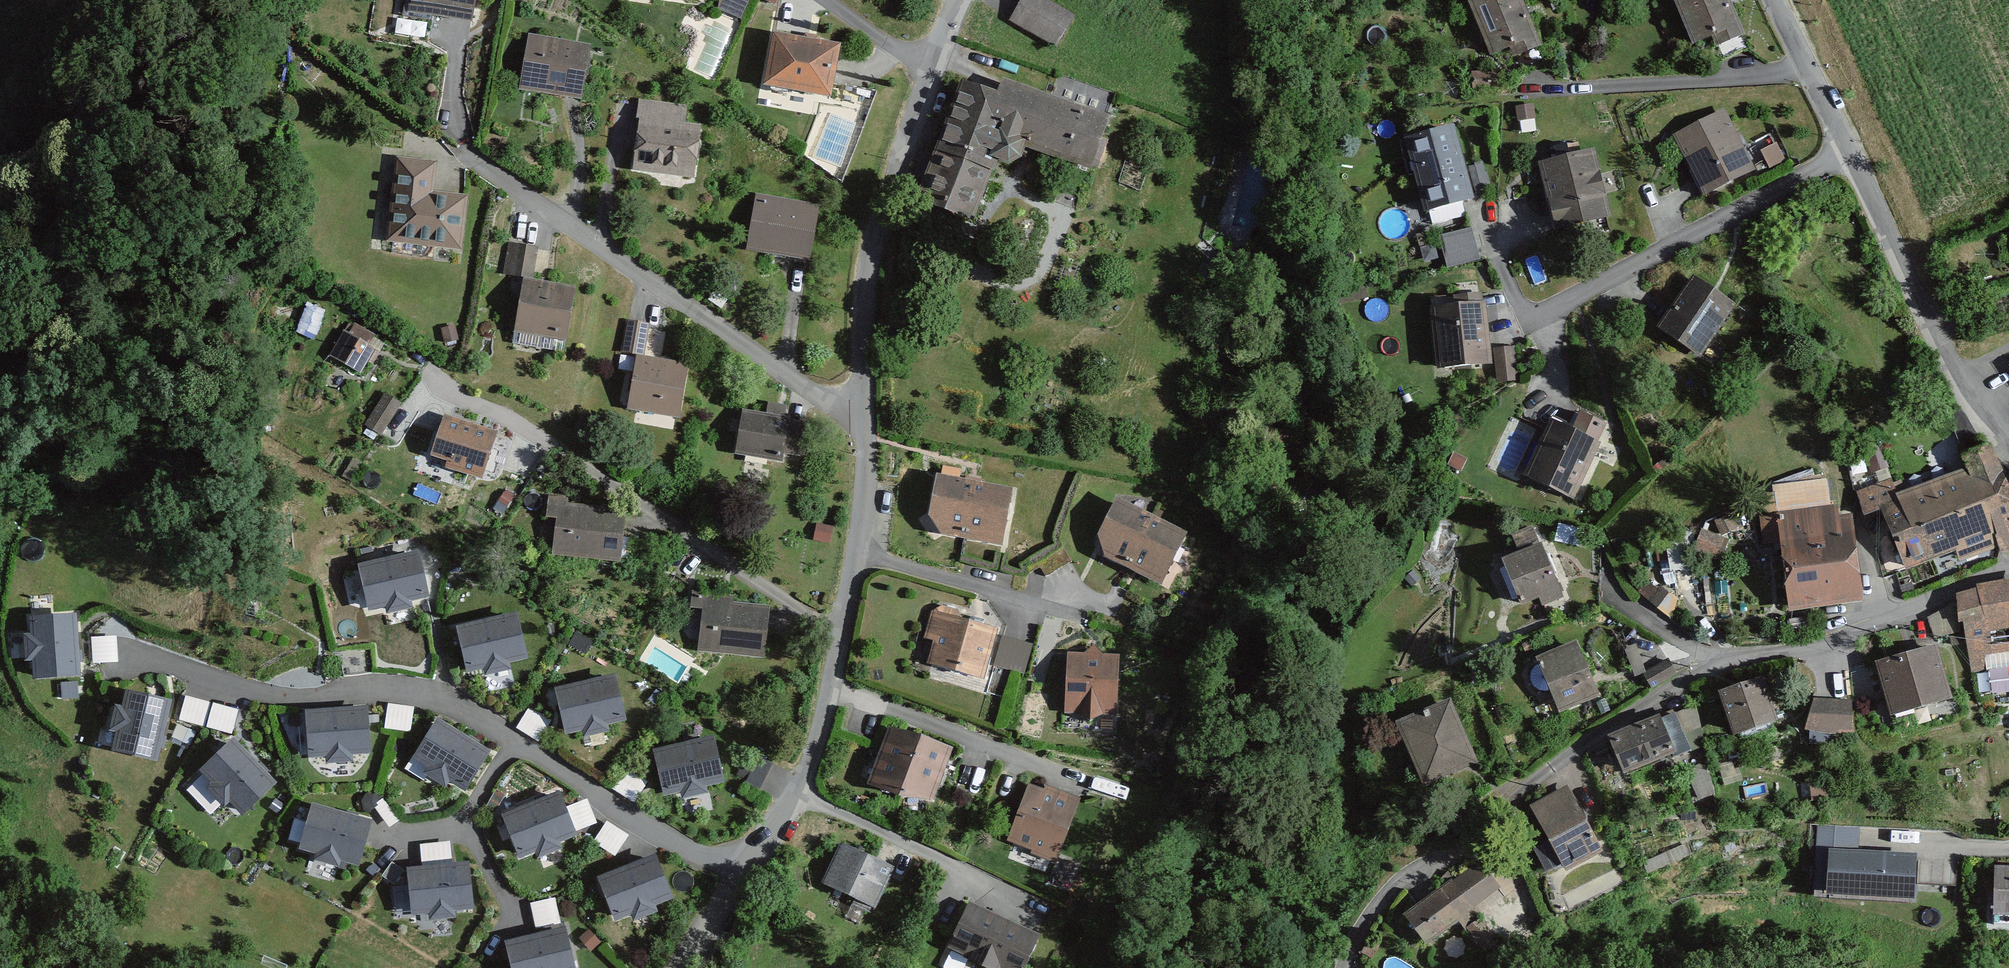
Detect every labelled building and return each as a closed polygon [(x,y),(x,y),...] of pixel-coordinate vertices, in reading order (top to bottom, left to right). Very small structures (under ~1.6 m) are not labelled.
[(411,5),(471,15),(474,0),(412,0),(411,5)] [(722,7),(745,17),(753,0),(723,0),(722,7)] [(1049,0),(1025,0),(1016,15),(1058,39),(1073,14),(1049,0)] [(1492,49),(1513,41),(1517,52),(1539,43),(1522,0),(1472,0),(1492,49)] [(1696,38),(1714,31),(1718,41),(1742,31),(1729,0),(1680,0),(1696,38)] [(843,43),(783,32),(775,76),(835,87),(843,43)] [(588,44),(531,35),(522,85),(580,95),(588,44)] [(1092,158),(1107,114),(1008,79),(1003,96),(965,83),(926,193),(971,214),(995,154),(1010,159),(1021,153),(1027,138),(1092,158)] [(684,106),(644,101),(635,167),(691,173),(697,126),(681,124),(684,106)] [(1723,111),(1677,134),(1707,193),(1753,170),(1723,111)] [(1455,127),(1408,139),(1411,155),(1417,153),(1431,206),(1472,196),(1455,127)] [(1593,152),(1545,162),(1559,224),(1607,213),(1593,152)] [(435,162),(399,158),(391,237),(459,244),(464,196),(432,193),(435,162)] [(818,208),(760,197),(752,244),(810,255),(818,208)] [(1447,265),(1479,259),(1473,228),(1441,235),(1447,265)] [(538,247),(514,243),(509,270),(532,274),(538,247)] [(576,286),(529,278),(520,328),(568,336),(576,286)] [(1733,307),(1696,282),(1663,329),(1700,354),(1733,307)] [(1486,302),(1439,305),(1444,364),(1491,360),(1486,302)] [(649,325),(629,322),(624,351),(644,354),(649,325)] [(456,325),(443,328),(446,340),(458,338),(456,325)] [(350,337),(345,334),(333,353),(360,370),(372,351),(367,348),(374,336),(357,326),(350,337)] [(1518,347),(1496,349),(1498,379),(1520,377),(1518,347)] [(689,365),(642,357),(634,406),(681,414),(689,365)] [(385,430),(401,402),(388,394),(371,422),(385,430)] [(806,422),(750,413),(743,450),(779,459),(782,450),(803,454),(806,422)] [(1605,427),(1577,414),(1570,429),(1556,423),(1532,476),(1574,495),(1605,427)] [(499,433),(449,416),(437,451),(456,457),(453,463),(485,474),(499,433)] [(1967,454),(1973,470),(1897,498),(1887,473),(1869,481),(1872,491),(1863,494),(1868,513),(1888,507),(1911,563),(1957,547),(1962,557),(2002,543),(2005,551),(2008,549),(2008,486),(1991,446),(1967,454)] [(1011,489),(940,477),(932,513),(945,528),(1002,538),(1011,489)] [(1780,495),(1762,496),(1762,514),(1765,541),(1789,539),(1796,605),(1857,596),(1847,522),(1833,525),(1831,508),(1826,509),(1822,482),(1780,487),(1780,495)] [(567,499),(552,497),(550,514),(562,515),(558,552),(622,559),(627,512),(567,505),(567,499)] [(1186,533),(1119,500),(1103,533),(1108,552),(1163,580),(1186,533)] [(1528,553),(1512,559),(1529,596),(1544,590),(1549,600),(1564,593),(1535,527),(1519,534),(1528,553)] [(1726,539),(1708,532),(1702,549),(1720,556),(1726,539)] [(416,558),(363,570),(372,606),(389,602),(391,608),(408,604),(406,598),(424,594),(416,558)] [(1684,604),(1653,581),(1645,591),(1675,614),(1684,604)] [(1960,596),(1975,669),(1986,667),(1983,652),(2008,647),(2008,586),(1960,596)] [(734,597),(696,593),(695,605),(708,607),(703,649),(761,655),(767,608),(734,604),(734,597)] [(693,608),(691,629),(703,630),(706,609),(693,608)] [(996,630),(936,613),(929,635),(937,638),(931,660),(983,675),(996,630)] [(513,620),(461,632),(469,668),(487,664),(488,670),(505,667),(504,661),(522,656),(513,620)] [(75,675),(73,621),(36,623),(36,641),(30,641),(31,658),(37,658),(38,677),(75,675)] [(118,635),(95,636),(95,661),(118,661),(118,635)] [(1574,643),(1540,656),(1560,708),(1594,695),(1574,643)] [(1937,647),(1882,661),(1895,712),(1950,697),(1937,647)] [(1118,658),(1072,655),(1069,711),(1116,713),(1118,658)] [(1680,673),(1673,661),(1653,673),(1661,685),(1680,673)] [(611,681),(559,693),(567,729),(584,725),(586,732),(603,728),(601,722),(620,718),(611,681)] [(1760,681),(1721,694),(1735,733),(1773,720),(1760,681)] [(234,734),(241,709),(188,694),(181,719),(234,734)] [(156,757),(167,704),(131,697),(127,714),(120,713),(117,730),(123,731),(119,749),(156,757)] [(1449,700),(1399,722),(1425,781),(1475,760),(1449,700)] [(1814,701),(1807,731),(1851,731),(1853,701),(1814,701)] [(390,704),(387,727),(413,730),(415,707),(390,704)] [(365,714),(311,718),(314,754),(332,753),(332,760),(349,759),(349,753),(368,752),(365,714)] [(1661,716),(1614,735),(1627,769),(1675,751),(1661,716)] [(484,757),(438,728),(419,760),(434,769),(430,775),(445,784),(448,779),(464,788),(484,757)] [(945,748),(892,729),(873,782),(926,801),(945,748)] [(710,743),(657,755),(666,791),(683,787),(685,794),(701,790),(700,784),(718,779),(710,743)] [(272,784),(233,746),(207,772),(220,785),(215,790),(228,802),(232,797),(245,811),(272,784)] [(1044,794),(1028,787),(1006,840),(1051,859),(1075,800),(1046,788),(1044,794)] [(1565,789),(1536,805),(1555,839),(1538,849),(1549,869),(1566,860),(1570,868),(1599,851),(1565,789)] [(558,799),(507,818),(521,853),(538,846),(540,852),(556,846),(554,840),(571,834),(558,799)] [(368,824),(316,810),(306,846),(323,850),(322,857),(338,861),(340,855),(358,860),(368,824)] [(1858,829),(1820,828),(1816,894),(1916,899),(1918,856),(1856,853),(1858,829)] [(888,869),(841,846),(823,881),(870,905),(888,869)] [(652,862),(602,882),(615,916),(632,909),(634,916),(650,909),(648,904),(666,897),(652,862)] [(1479,865),(1413,915),(1421,926),(1414,930),(1423,943),(1457,918),(1462,924),(1477,913),(1472,906),(1496,888),(1479,865)] [(465,869),(411,873),(414,910),(432,908),(433,915),(450,914),(449,907),(468,906),(465,869)] [(1995,869),(1994,913),(2008,914),(2008,870),(1995,869)] [(536,925),(560,918),(553,896),(530,904),(536,925)] [(967,901),(944,948),(986,967),(1017,967),(1034,934),(967,901)] [(1494,941),(1480,922),(1469,930),(1483,949),(1494,941)] [(511,945),(516,967),(571,967),(563,934),(511,945)]
